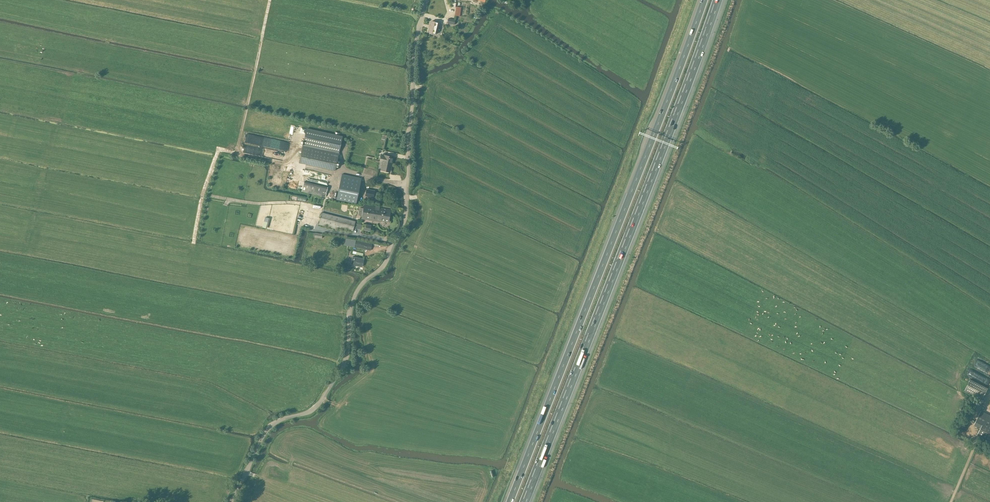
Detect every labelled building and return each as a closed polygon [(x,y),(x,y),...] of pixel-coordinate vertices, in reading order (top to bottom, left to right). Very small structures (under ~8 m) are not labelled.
[(440,29),(438,29),(439,23),(431,21),(429,32),(437,34),(437,31),(439,32),(440,29)] [(306,129),(301,154),(299,163),(335,170),(342,137),(306,129)] [(288,142),(257,137),(255,146),(286,151),(288,142)] [(379,162),(382,162),(392,164),(393,157),(384,155),(384,156),(381,155),(379,162)] [(390,172),(392,164),(382,162),(381,170),(390,172)] [(340,184),(360,188),(362,178),(342,174),(340,184)] [(302,191),(325,197),(328,187),(304,181),(302,191)] [(340,201),(355,204),(356,198),(329,193),(329,197),(340,199),(340,201)] [(363,205),(361,218),(381,221),(388,222),(390,210),(363,205)] [(356,221),(345,218),(321,212),(318,224),(338,230),(338,227),(353,231),(356,221)] [(370,250),(372,244),(356,241),(355,247),(370,250)] [(350,264),(362,267),(364,259),(352,256),(350,264)] [(981,360),(978,365),(989,370),(989,364),(981,360)] [(989,382),(989,379),(972,370),(969,375),(988,385),(989,382)] [(988,388),(970,379),(964,390),(982,399),(988,388)] [(974,425),(980,428),(977,435),(989,441),(987,443),(989,445),(989,415),(987,414),(981,410),(974,425)]
